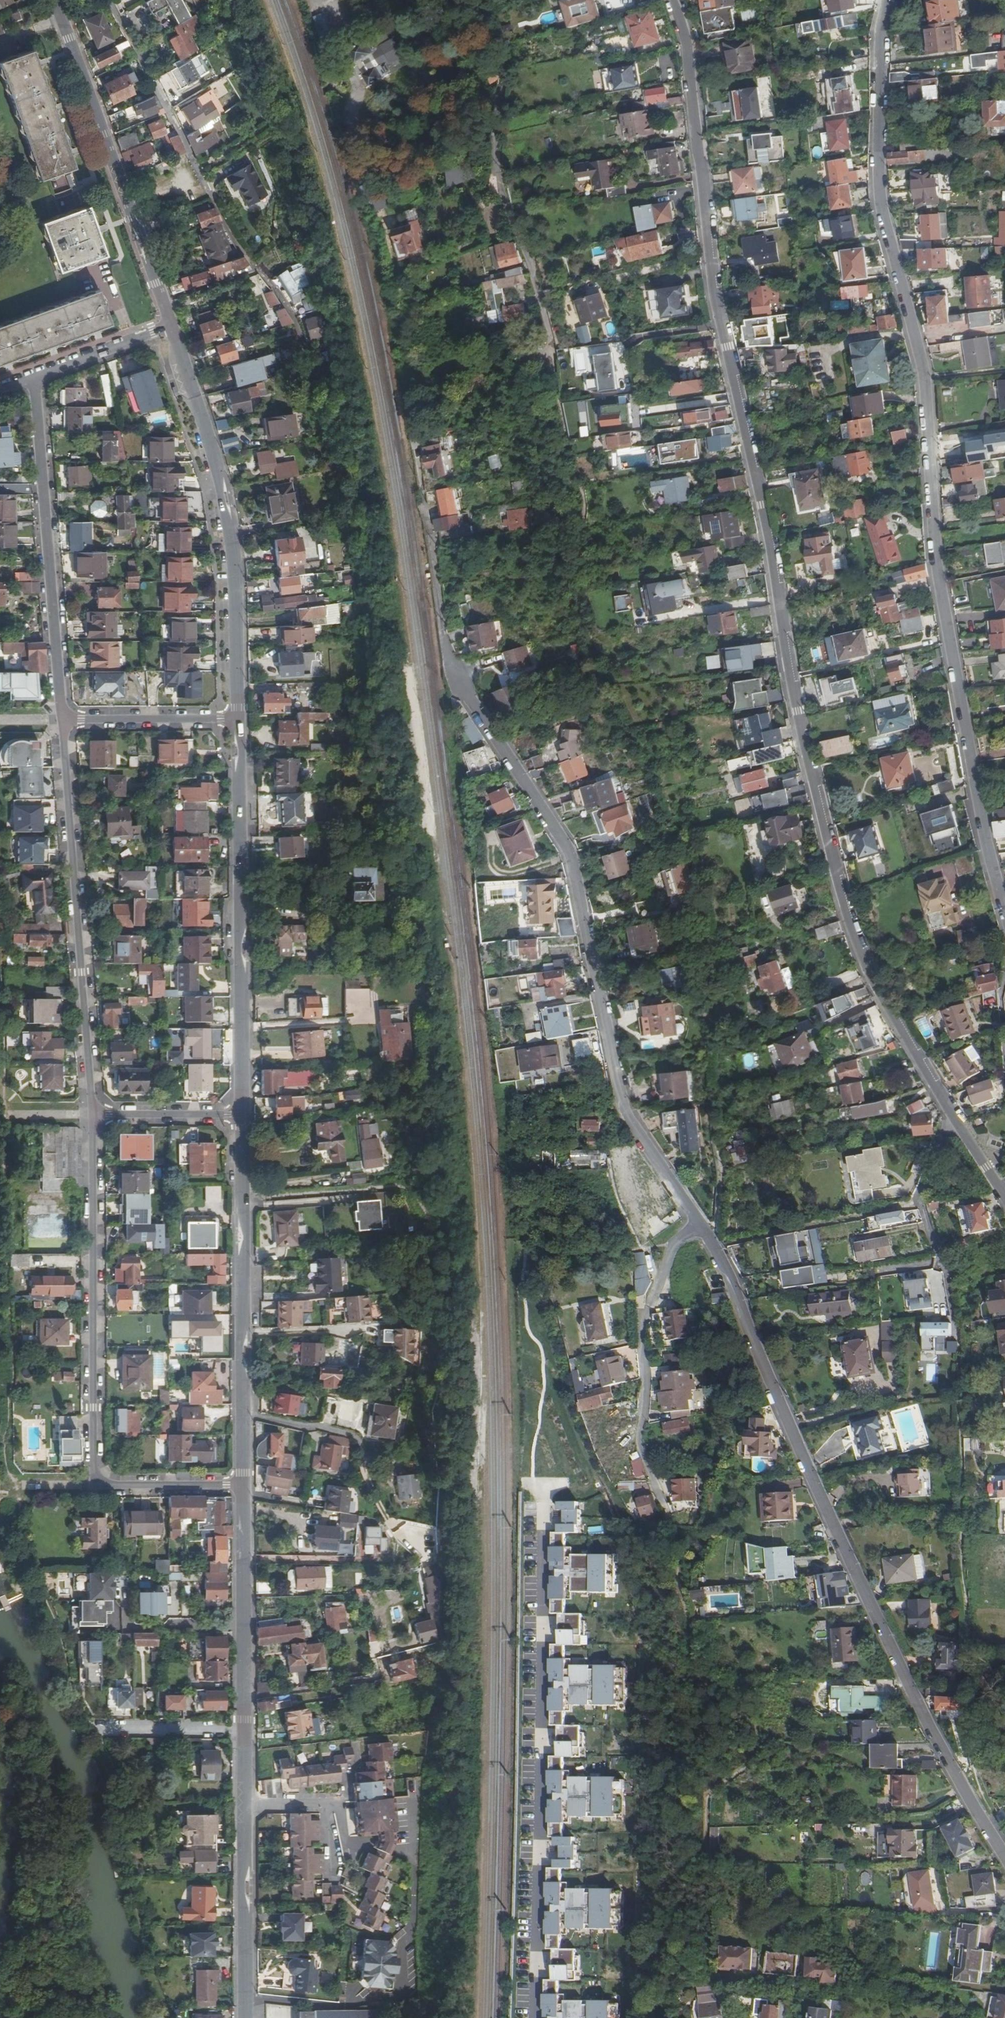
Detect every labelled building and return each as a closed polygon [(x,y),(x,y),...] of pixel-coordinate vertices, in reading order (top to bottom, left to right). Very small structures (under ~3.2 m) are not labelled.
[(9,7),(9,6),(7,1),(7,0),(0,0),(0,10),(9,7)] [(144,4),(151,15),(166,7),(175,23),(189,15),(181,0),(151,0),(144,4)] [(570,29),(601,19),(596,6),(594,6),(592,0),(570,0),(562,3),(570,29)] [(707,13),(731,9),(738,7),(736,0),(707,0),(708,3),(705,4),(707,13)] [(830,12),(829,0),(821,0),(822,13),(830,12)] [(834,13),(856,8),(855,0),(831,0),(834,13)] [(958,0),(928,0),(933,26),(954,23),(962,22),(958,0)] [(708,35),(709,43),(737,37),(731,9),(707,13),(711,35),(708,35)] [(652,12),(629,18),(637,47),(659,41),(652,12)] [(20,22),(18,14),(6,19),(9,26),(20,22)] [(191,18),(189,15),(175,23),(177,26),(191,18)] [(859,25),(857,15),(808,24),(789,27),(791,41),(808,38),(807,35),(846,28),(846,32),(859,29),(859,25)] [(111,42),(100,16),(84,23),(96,49),(111,42)] [(202,31),(194,17),(191,18),(177,26),(173,28),(177,35),(168,40),(178,61),(196,52),(188,38),(202,31)] [(933,26),(926,27),(927,37),(928,37),(930,56),(957,52),(954,23),(933,26)] [(750,41),(724,46),(726,55),(729,55),(732,74),(755,69),(750,41)] [(129,47),(126,42),(113,48),(114,50),(93,59),(97,68),(118,59),(116,53),(129,47)] [(370,87),(381,81),(381,80),(392,74),(387,65),(390,64),(382,49),(379,51),(374,43),(366,47),(365,45),(351,53),(370,87)] [(31,53),(0,64),(0,74),(38,182),(73,170),(31,53)] [(176,88),(210,75),(202,57),(158,74),(166,96),(177,92),(176,88)] [(613,94),(642,88),(641,78),(639,78),(639,74),(640,74),(638,64),(612,68),(614,80),(611,85),(613,94)] [(491,85),(499,81),(497,71),(488,72),(491,85)] [(905,73),(891,74),(891,84),(911,82),(922,81),(921,76),(921,75),(913,76),(905,73)] [(823,84),(825,95),(850,90),(855,89),(853,76),(852,76),(852,77),(830,80),(829,80),(828,80),(828,83),(823,84)] [(103,86),(107,95),(127,86),(139,81),(138,78),(126,83),(123,77),(103,86)] [(922,81),(911,82),(914,105),(939,102),(936,80),(935,80),(922,81)] [(127,86),(129,89),(140,84),(139,81),(127,86)] [(127,86),(107,95),(111,105),(132,95),(129,89),(127,86)] [(651,110),(672,107),(670,99),(668,100),(666,88),(648,91),(651,110)] [(760,89),(735,93),(739,123),(764,119),(760,89)] [(850,90),(825,95),(825,100),(831,99),(832,106),(833,116),(862,112),(860,102),(857,102),(856,95),(851,96),(850,90)] [(739,123),(735,93),(730,94),(734,123),(739,123)] [(182,111),(188,122),(215,106),(209,94),(182,111)] [(155,97),(124,111),(128,119),(139,114),(141,113),(144,118),(162,111),(155,97)] [(672,107),(684,105),(684,97),(670,99),(672,107)] [(988,103),(989,112),(986,112),(987,137),(1004,136),(1004,102),(988,103)] [(633,105),(635,113),(645,111),(644,103),(633,105)] [(196,130),(221,115),(215,106),(188,122),(194,132),(196,130)] [(635,113),(622,115),(625,128),(630,128),(632,138),(656,134),(653,123),(651,123),(648,111),(645,111),(635,113)] [(829,123),(833,151),(851,149),(847,120),(829,123)] [(147,126),(152,140),(163,135),(169,134),(167,130),(164,131),(160,121),(147,126)] [(186,136),(194,155),(211,144),(205,133),(199,137),(196,130),(194,132),(186,136)] [(175,132),(173,132),(169,134),(163,135),(169,149),(172,147),(177,157),(185,154),(175,132)] [(134,134),(116,141),(120,151),(138,145),(134,134)] [(751,166),(787,162),(784,138),(775,139),(774,135),(756,137),(756,140),(748,142),(751,166)] [(678,161),(675,142),(648,146),(650,160),(659,158),(662,177),(680,174),(678,161)] [(901,143),(902,153),(921,151),(920,142),(901,143)] [(148,163),(150,168),(160,164),(155,153),(152,154),(148,144),(121,155),(124,162),(131,159),(132,162),(135,169),(148,163)] [(889,154),(888,154),(889,165),(939,161),(939,159),(953,158),(952,149),(921,151),(901,153),(889,154)] [(478,151),(462,158),(470,185),(486,179),(478,151)] [(470,185),(462,158),(447,166),(450,191),(453,191),(470,185)] [(593,180),(594,186),(616,181),(615,174),(613,175),(612,170),(618,169),(617,159),(577,165),(580,182),(593,180)] [(829,162),(833,186),(848,184),(858,182),(856,171),(849,172),(847,159),(829,162)] [(172,171),(168,161),(154,167),(158,176),(172,171)] [(265,197),(249,167),(227,179),(233,192),(239,188),(248,206),(265,197)] [(738,193),(755,191),(753,169),(735,171),(738,193)] [(753,169),(755,191),(762,190),(759,169),(753,169)] [(915,190),(938,188),(941,188),(940,175),(931,176),(931,172),(914,173),(915,190)] [(70,176),(64,178),(75,208),(81,206),(70,176)] [(617,186),(616,181),(594,186),(595,191),(607,189),(608,197),(627,194),(626,185),(617,186)] [(833,186),(830,187),(833,209),(852,206),(848,184),(833,186)] [(693,185),(680,188),(681,194),(690,192),(690,194),(693,193),(693,185)] [(657,204),(677,201),(675,188),(655,192),(657,204)] [(938,188),(915,190),(917,206),(939,204),(938,188)] [(171,213),(188,207),(184,197),(168,203),(171,213)] [(758,219),(755,198),(738,200),(740,219),(741,221),(758,219)] [(645,231),(657,228),(657,224),(672,221),(671,213),(673,213),(671,204),(653,207),(653,205),(652,205),(641,207),(645,231)] [(640,232),(645,231),(641,207),(635,208),(640,232)] [(103,257),(91,221),(86,208),(40,225),(47,245),(57,274),(103,257)] [(196,217),(200,229),(201,228),(217,222),(220,221),(214,210),(205,213),(204,210),(199,212),(200,215),(196,217)] [(1001,213),(1000,238),(995,239),(996,247),(1004,246),(1004,212),(1001,213)] [(852,216),(824,221),(826,232),(835,230),(837,239),(855,236),(852,216)] [(940,216),(922,217),(922,226),(919,226),(920,232),(923,232),(923,240),(941,239),(940,216)] [(145,222),(148,230),(161,226),(158,218),(145,222)] [(211,258),(215,266),(232,261),(217,222),(201,228),(203,235),(203,236),(211,258)] [(409,225),(410,228),(413,240),(416,252),(421,250),(417,235),(420,233),(417,223),(409,225)] [(684,227),(676,231),(682,242),(690,238),(684,227)] [(201,228),(200,229),(203,235),(202,236),(210,258),(211,258),(203,236),(203,235),(201,228)] [(413,240),(410,228),(394,233),(398,244),(395,245),(400,262),(408,260),(407,254),(416,252),(413,240)] [(659,234),(631,240),(636,260),(664,253),(659,234)] [(765,237),(745,240),(748,258),(757,256),(759,265),(779,261),(776,244),(767,245),(765,237)] [(628,261),(636,260),(631,240),(624,241),(628,261)] [(917,240),(901,241),(903,250),(921,250),(930,249),(930,243),(917,243),(917,240)] [(497,248),(502,269),(521,265),(519,254),(517,254),(515,246),(510,247),(509,245),(497,248)] [(497,248),(491,249),(495,271),(502,269),(497,248)] [(947,267),(947,249),(930,249),(921,250),(921,268),(947,267)] [(844,252),(846,272),(847,280),(867,278),(864,250),(844,252)] [(841,273),(846,272),(844,252),(834,253),(841,273)] [(178,286),(180,292),(218,281),(216,277),(207,279),(207,277),(211,275),(210,272),(213,271),(214,275),(232,269),(232,271),(248,265),(242,258),(241,258),(232,261),(215,266),(206,269),(207,272),(189,277),(190,282),(178,286)] [(118,265),(109,268),(116,288),(125,285),(118,265)] [(499,280),(524,276),(521,269),(506,273),(506,274),(498,276),(499,280)] [(300,293),(286,272),(276,278),(290,299),(300,293)] [(525,284),(524,276),(499,280),(485,283),(488,301),(491,300),(492,311),(488,312),(490,324),(524,318),(522,306),(505,310),(503,294),(496,295),(495,290),(525,284)] [(990,277),(967,279),(970,309),(992,306),(990,277)] [(770,286),(772,313),(780,313),(780,307),(781,307),(780,297),(777,297),(776,285),(770,286)] [(772,314),(772,313),(770,286),(751,289),(752,300),(755,300),(756,316),(772,314)] [(868,286),(842,289),(843,300),(869,298),(868,286)] [(687,288),(660,290),(663,320),(689,318),(689,308),(685,308),(684,299),(688,299),(687,288)] [(947,291),(929,292),(932,324),(964,321),(964,315),(949,316),(947,291)] [(96,292),(0,327),(0,365),(108,326),(96,292)] [(272,309),(281,305),(272,292),(265,294),(267,298),(266,299),(272,309)] [(602,297),(580,303),(586,323),(607,316),(602,297)] [(831,320),(830,342),(839,341),(839,336),(882,331),(898,328),(896,316),(888,317),(885,299),(876,301),(880,325),(868,327),(868,324),(840,324),(840,319),(831,320)] [(298,316),(311,310),(307,302),(294,308),(298,316)] [(581,324),(586,323),(580,303),(575,304),(581,324)] [(293,323),(283,309),(276,312),(281,327),(293,323)] [(213,310),(196,316),(203,341),(221,336),(213,310)] [(990,311),(971,315),(972,329),(992,326),(990,311)] [(777,346),(772,317),(748,320),(749,327),(746,327),(748,342),(752,341),(753,348),(777,346)] [(319,318),(305,322),(309,338),(323,335),(319,318)] [(581,343),(591,340),(587,325),(577,328),(581,343)] [(250,336),(241,339),(244,348),(253,345),(250,336)] [(992,366),(987,337),(964,341),(965,350),(968,370),(992,366)] [(714,341),(677,346),(678,350),(671,351),(673,362),(678,361),(678,358),(715,354),(714,341)] [(884,341),(855,345),(861,385),(890,381),(884,341)] [(942,354),(959,350),(956,341),(940,345),(942,354)] [(231,342),(216,346),(221,362),(235,358),(231,342)] [(808,368),(806,345),(800,345),(802,368),(808,368)] [(650,352),(651,359),(651,360),(660,359),(659,351),(650,352)] [(600,392),(619,389),(614,352),(595,355),(600,392)] [(785,352),(771,353),(772,371),(787,370),(787,365),(797,364),(796,356),(786,357),(785,352)] [(239,386),(265,380),(262,367),(275,363),(273,354),(234,366),(239,386)] [(134,371),(133,361),(120,363),(122,372),(134,371)] [(147,371),(122,379),(126,392),(132,390),(140,412),(158,405),(147,371)] [(114,407),(107,376),(100,378),(106,407),(114,407)] [(699,381),(670,385),(671,396),(701,392),(699,381)] [(257,387),(228,393),(232,414),(249,411),(247,397),(265,394),(263,382),(256,384),(257,387)] [(64,389),(64,407),(67,407),(83,407),(83,389),(64,389)] [(878,392),(854,396),(858,418),(883,414),(878,392)] [(697,403),(698,411),(711,409),(709,401),(697,403)] [(631,404),(611,406),(612,414),(605,415),(606,425),(633,422),(631,404)] [(604,407),(605,415),(612,414),(611,406),(604,407)] [(67,432),(90,432),(89,416),(89,407),(83,407),(67,407),(67,432)] [(103,407),(89,407),(89,416),(103,416),(103,407)] [(719,422),(731,418),(728,408),(716,412),(719,422)] [(688,413),(689,425),(714,422),(711,409),(698,411),(688,413)] [(264,420),(267,439),(296,434),(293,415),(264,420)] [(230,428),(229,419),(215,421),(217,429),(230,428)] [(871,419),(851,422),(844,423),(846,438),(853,437),(854,438),(874,435),(873,434),(873,429),(871,419)] [(846,438),(844,423),(836,425),(840,444),(854,441),(854,438),(853,437),(846,438)] [(736,434),(734,426),(726,427),(727,436),(729,435),(736,434)] [(713,429),(714,438),(727,436),(726,427),(713,429)] [(19,464),(17,452),(10,453),(8,432),(0,433),(0,466),(19,464)] [(100,446),(101,461),(125,461),(119,432),(114,432),(114,434),(101,434),(102,446),(100,446)] [(634,448),(632,432),(605,436),(607,451),(634,448)] [(889,439),(891,446),(910,442),(908,434),(895,436),(895,438),(889,439)] [(424,447),(423,435),(411,437),(411,442),(412,449),(419,448),(424,447)] [(731,447),(729,435),(727,436),(714,438),(709,438),(711,453),(723,451),(723,449),(731,447)] [(995,436),(997,450),(1004,449),(1004,435),(995,436)] [(148,438),(148,445),(148,461),(171,461),(171,453),(171,438),(148,438)] [(224,453),(239,451),(236,438),(220,441),(224,453)] [(700,460),(697,440),(673,443),(661,445),(663,457),(664,464),(700,460)] [(440,444),(424,447),(429,468),(435,467),(438,477),(447,475),(440,444)] [(148,461),(148,445),(140,445),(140,461),(148,461)] [(538,447),(531,448),(534,469),(542,467),(538,447)] [(274,471),(275,480),(297,476),(295,462),(273,465),(271,452),(257,454),(259,473),(274,471)] [(868,452),(836,458),(840,478),(872,473),(868,452)] [(959,457),(960,465),(974,463),(973,455),(959,457)] [(974,463),(960,465),(954,466),(956,484),(975,481),(985,479),(983,462),(974,463)] [(711,465),(705,466),(705,468),(708,478),(714,477),(711,465)] [(84,466),(67,467),(68,484),(85,483),(85,481),(89,479),(89,471),(84,468),(84,466)] [(151,492),(181,492),(181,468),(151,468),(151,477),(151,492)] [(818,471),(793,476),(795,484),(799,487),(800,487),(804,507),(824,503),(818,471)] [(746,476),(735,478),(738,490),(748,488),(746,476)] [(688,477),(653,483),(655,492),(666,490),(668,504),(692,500),(688,477)] [(722,492),(738,490),(735,478),(720,480),(722,492)] [(985,479),(975,481),(976,486),(966,487),(966,492),(963,492),(964,501),(979,499),(979,496),(988,494),(985,479)] [(521,481),(512,483),(514,495),(524,493),(521,481)] [(0,484),(0,494),(12,494),(31,494),(30,484),(20,484),(9,484),(0,484)] [(265,489),(271,522),(295,518),(290,484),(265,489)] [(449,489),(438,491),(442,514),(454,512),(449,489)] [(75,500),(74,492),(56,492),(56,500),(75,500)] [(12,494),(0,494),(0,521),(12,522),(12,494)] [(115,497),(117,528),(135,527),(134,522),(134,515),(127,515),(126,496),(115,497)] [(161,505),(161,522),(184,522),(184,513),(184,497),(161,497),(161,505)] [(564,507),(564,506),(563,499),(556,500),(557,508),(564,507)] [(996,501),(999,518),(1004,517),(1004,499),(996,501)] [(104,500),(89,502),(91,517),(106,515),(104,500)] [(943,500),(943,508),(957,506),(957,500),(943,500)] [(525,502),(499,507),(500,513),(509,512),(511,531),(520,529),(520,528),(528,527),(527,525),(533,524),(532,518),(528,519),(525,502)] [(847,511),(848,520),(865,516),(863,502),(855,504),(856,509),(847,511)] [(331,513),(332,521),(342,520),(341,515),(341,512),(339,512),(331,513)] [(737,512),(707,517),(709,532),(714,531),(715,539),(727,537),(729,548),(744,545),(743,536),(741,536),(737,512)] [(866,516),(871,534),(880,566),(901,560),(897,546),(893,547),(890,536),(888,528),(886,523),(888,522),(885,512),(866,516)] [(440,531),(457,529),(460,528),(457,515),(438,519),(440,531)] [(0,521),(0,545),(12,545),(12,522),(0,521)] [(89,522),(70,522),(70,543),(59,543),(60,552),(75,552),(89,551),(89,522)] [(473,534),(472,526),(460,528),(457,529),(458,537),(473,534)] [(164,551),(187,551),(187,543),(187,527),(164,527),(164,533),(164,551)] [(829,532),(818,534),(819,537),(806,539),(808,550),(806,550),(808,562),(805,563),(807,576),(825,573),(825,575),(835,573),(833,559),(835,559),(833,546),(831,546),(829,532)] [(164,551),(164,533),(156,534),(157,551),(164,551)] [(274,541),(278,577),(296,576),(295,564),(302,563),(299,538),(274,541)] [(989,566),(1004,563),(1004,542),(986,545),(989,566)] [(989,566),(986,545),(981,546),(984,566),(989,566)] [(715,546),(698,550),(685,551),(687,561),(699,560),(702,572),(719,568),(715,546)] [(973,547),(959,549),(960,557),(974,555),(973,547)] [(333,563),(342,564),(343,549),(334,548),(333,563)] [(103,575),(104,551),(89,551),(75,552),(75,575),(103,575)] [(139,581),(137,551),(122,551),(123,564),(128,564),(129,571),(125,571),(126,581),(139,581)] [(167,557),(167,564),(167,581),(189,581),(189,557),(167,557)] [(905,570),(908,581),(928,575),(926,564),(925,564),(905,570)] [(731,581),(748,577),(746,565),(729,568),(731,581)] [(908,581),(905,570),(893,573),(896,583),(899,582),(899,584),(908,581)] [(23,582),(38,582),(37,573),(19,573),(19,582),(23,582)] [(698,575),(690,576),(693,588),(701,587),(698,575)] [(298,592),(296,576),(278,577),(280,593),(298,592)] [(278,588),(276,579),(269,581),(270,589),(278,588)] [(671,582),(647,587),(653,613),(676,609),(674,596),(675,596),(677,597),(683,596),(684,594),(686,593),(683,579),(671,582)] [(994,581),(1000,610),(1004,609),(1004,579),(994,581)] [(38,594),(38,582),(23,582),(23,594),(38,594)] [(110,588),(97,588),(97,606),(110,606),(118,606),(118,590),(110,590),(110,588)] [(164,588),(163,611),(187,611),(187,602),(187,597),(193,597),(193,588),(164,588)] [(900,613),(897,602),(895,594),(879,598),(885,624),(902,620),(922,616),(920,608),(909,611),(900,613)] [(293,609),(297,608),(324,606),(322,597),(315,598),(315,595),(261,601),(262,611),(283,608),(283,607),(293,606),(293,609)] [(617,608),(626,608),(625,596),(616,597),(617,608)] [(480,617),(476,600),(460,604),(464,621),(480,617)] [(900,613),(909,611),(907,600),(897,602),(900,613)] [(339,623),(337,604),(324,606),(325,624),(339,623)] [(299,626),(310,625),(325,624),(324,606),(297,608),(299,626)] [(767,606),(752,609),(753,617),(769,614),(767,606)] [(735,611),(711,615),(715,635),(738,631),(735,611)] [(114,636),(114,635),(114,624),(113,612),(90,612),(90,624),(86,624),(86,636),(114,636)] [(922,616),(902,620),(905,634),(924,629),(922,616)] [(169,618),(170,642),(194,642),(194,632),(193,618),(169,618)] [(994,648),(1004,647),(1004,618),(1000,619),(988,620),(990,634),(993,634),(994,639),(993,639),(994,648)] [(473,640),(475,651),(480,650),(480,654),(489,653),(488,649),(500,646),(496,622),(471,626),(472,637),(474,637),(475,640),(473,640)] [(282,627),(283,644),(311,642),(310,625),(299,626),(282,627)] [(864,629),(836,635),(841,660),(869,653),(864,629)] [(116,641),(93,641),(93,654),(89,654),(89,665),(116,665),(116,641)] [(22,651),(22,673),(35,672),(45,672),(42,643),(4,642),(4,651),(22,651)] [(278,654),(279,675),(309,673),(310,661),(314,660),(313,652),(301,653),(301,643),(285,644),(285,653),(278,654)] [(731,646),(731,671),(756,671),(756,657),(764,657),(764,646),(731,646)] [(166,671),(189,671),(189,662),(189,658),(195,658),(195,648),(165,648),(166,671)] [(531,668),(525,648),(505,654),(511,674),(531,668)] [(728,652),(707,655),(709,670),(730,667),(728,652)] [(902,653),(887,657),(893,681),(903,678),(899,662),(904,661),(902,653)] [(1001,655),(1001,663),(994,664),(996,678),(1003,677),(1003,679),(1004,678),(1004,654),(1001,655)] [(198,696),(198,671),(189,671),(166,671),(165,685),(177,685),(177,696),(198,696)] [(0,672),(0,689),(9,689),(9,698),(35,697),(35,672),(22,673),(0,672)] [(122,672),(91,672),(92,691),(109,691),(109,697),(122,697),(122,672)] [(815,680),(821,707),(845,702),(844,698),(860,694),(856,677),(838,681),(837,675),(815,680)] [(738,680),(739,709),(768,708),(767,680),(738,680)] [(512,685),(496,692),(507,719),(527,711),(516,684),(512,685)] [(263,707),(263,714),(289,714),(288,700),(281,700),(280,694),(262,694),(263,701),(263,707)] [(909,703),(878,711),(883,731),(914,724),(909,703)] [(328,718),(327,713),(296,714),(297,722),(277,722),(278,744),(306,744),(306,725),(306,720),(328,720),(328,718)] [(768,747),(783,743),(780,728),(770,730),(769,724),(771,723),(769,713),(736,720),(738,731),(741,730),(742,737),(746,737),(748,746),(767,741),(768,747)] [(474,718),(464,721),(471,744),(481,741),(474,718)] [(560,749),(565,762),(581,756),(585,754),(579,741),(580,731),(563,729),(562,744),(563,748),(560,749)] [(850,737),(822,743),(825,758),(854,751),(850,737)] [(38,751),(38,742),(28,742),(28,744),(23,742),(17,742),(12,743),(8,746),(7,766),(39,767),(39,757),(36,757),(36,750),(38,751)] [(160,764),(160,769),(192,769),(192,742),(157,742),(157,764),(160,764)] [(89,743),(89,769),(113,769),(113,743),(89,743)] [(471,771),(468,771),(471,780),(490,773),(493,772),(485,747),(465,753),(471,771)] [(738,769),(758,765),(756,754),(736,759),(736,760),(738,768),(738,769)] [(565,762),(563,763),(570,783),(588,775),(581,756),(565,762)] [(530,772),(545,768),(542,757),(523,761),(530,772)] [(896,757),(883,760),(890,787),(916,782),(910,758),(897,761),(896,757)] [(298,785),(298,783),(298,769),(298,760),(275,760),(275,785),(298,785)] [(738,768),(736,760),(730,762),(732,770),(738,768)] [(40,796),(38,767),(16,767),(17,794),(17,798),(14,799),(14,800),(39,801),(43,801),(43,796),(40,796)] [(530,772),(534,778),(551,774),(549,767),(545,768),(530,772)] [(308,769),(298,769),(298,783),(303,783),(303,780),(308,780),(308,769)] [(765,770),(735,777),(739,793),(768,786),(765,770)] [(598,784),(612,779),(616,778),(614,771),(596,780),(598,784)] [(124,777),(107,777),(107,796),(124,796),(124,777)] [(786,788),(787,788),(800,785),(798,777),(784,780),(786,788)] [(619,804),(612,779),(598,784),(575,791),(579,808),(589,805),(591,813),(593,812),(602,809),(619,804)] [(939,785),(942,794),(956,790),(953,781),(939,785)] [(181,789),(181,801),(205,801),(205,800),(215,800),(215,784),(201,784),(201,788),(181,789)] [(791,804),(787,788),(786,788),(763,794),(767,809),(791,804)] [(506,789),(492,795),(500,812),(514,806),(506,789)] [(302,792),(276,794),(276,801),(281,801),(282,826),(303,825),(302,792)] [(796,805),(808,802),(807,796),(795,799),(796,805)] [(747,798),(734,802),(739,818),(751,814),(747,798)] [(14,800),(12,800),(12,832),(39,832),(39,824),(39,816),(39,808),(39,801),(14,800)] [(204,802),(183,802),(183,812),(205,812),(204,802)] [(602,809),(593,812),(601,836),(615,831),(619,830),(621,835),(632,829),(631,826),(633,825),(626,805),(604,813),(602,809)] [(952,805),(916,815),(922,837),(926,836),(932,854),(954,847),(951,837),(958,835),(953,819),(956,819),(952,805)] [(125,808),(107,809),(109,837),(115,837),(115,843),(126,843),(125,837),(127,836),(125,808)] [(997,822),(1004,821),(1004,810),(995,811),(997,822)] [(206,812),(205,812),(183,812),(183,813),(182,834),(197,833),(206,833),(206,812)] [(771,830),(762,832),(765,845),(802,837),(797,815),(769,821),(771,830)] [(501,829),(513,863),(535,855),(522,821),(501,829)] [(997,822),(992,823),(996,840),(1004,839),(1004,821),(997,822)] [(882,853),(873,823),(849,830),(852,841),(849,842),(852,852),(858,851),(860,859),(882,853)] [(197,833),(182,834),(176,834),(176,839),(172,839),(172,861),(205,862),(204,839),(198,839),(197,833)] [(278,839),(279,859),(301,858),(300,837),(278,839)] [(14,838),(15,865),(36,865),(39,865),(39,849),(42,849),(42,839),(14,838)] [(579,851),(594,849),(591,839),(577,843),(578,845),(579,851)] [(624,850),(605,857),(613,879),(632,872),(624,850)] [(694,890),(688,863),(663,871),(670,896),(694,890)] [(48,873),(47,865),(39,865),(36,865),(36,874),(48,873)] [(158,899),(157,867),(146,867),(146,873),(119,872),(119,889),(146,889),(146,899),(158,899)] [(375,869),(352,869),(352,900),(383,900),(383,872),(375,873),(375,869)] [(49,883),(48,873),(36,874),(22,875),(23,890),(33,889),(35,913),(51,912),(50,903),(49,903),(48,883),(49,883)] [(182,873),(182,899),(206,899),(205,873),(182,873)] [(945,877),(920,884),(928,914),(929,914),(933,929),(957,922),(953,907),(954,907),(945,877)] [(555,884),(525,887),(526,899),(531,899),(533,920),(554,918),(554,897),(556,897),(555,884)] [(792,886),(771,892),(778,914),(799,908),(792,886)] [(144,908),(143,899),(115,899),(115,905),(113,905),(113,926),(139,925),(139,918),(141,915),(141,910),(144,908)] [(206,916),(206,899),(182,899),(182,925),(209,926),(209,916),(206,916)] [(575,917),(560,918),(561,937),(576,936),(575,917)] [(839,922),(817,929),(821,939),(843,932),(841,927),(839,922)] [(654,923),(630,927),(633,944),(638,943),(640,956),(660,952),(654,923)] [(13,926),(13,934),(47,934),(47,926),(13,926)] [(305,927),(276,926),(276,945),(279,945),(279,955),(290,955),(290,945),(305,945),(305,927)] [(964,947),(960,933),(954,935),(958,949),(964,947)] [(47,934),(13,934),(13,943),(28,943),(27,946),(36,946),(36,949),(40,949),(40,946),(48,946),(48,944),(62,944),(62,934),(47,934)] [(112,963),(139,963),(139,937),(112,937),(112,963)] [(183,938),(183,963),(195,964),(208,964),(208,938),(183,938)] [(540,958),(538,939),(515,940),(516,955),(530,954),(530,959),(540,958)] [(757,953),(745,957),(748,967),(760,964),(757,953)] [(554,961),(555,970),(564,969),(571,969),(569,959),(554,961)] [(778,961),(761,967),(765,979),(760,981),(763,989),(770,986),(772,991),(786,987),(778,961)] [(150,974),(150,997),(160,997),(159,972),(161,971),(161,963),(139,963),(139,974),(150,974)] [(195,990),(195,964),(183,963),(161,963),(161,971),(176,971),(176,990),(195,990)] [(680,966),(661,969),(663,983),(676,981),(677,988),(683,986),(683,984),(688,983),(689,988),(696,987),(693,967),(681,969),(680,966)] [(980,980),(982,990),(983,994),(985,993),(998,989),(995,976),(992,966),(973,970),(976,981),(980,980)] [(836,976),(840,985),(858,976),(854,968),(836,976)] [(566,980),(564,969),(555,970),(542,972),(544,986),(546,1000),(566,997),(564,981),(566,980)] [(546,1000),(544,986),(535,988),(537,1001),(546,1000)] [(66,987),(48,987),(48,995),(66,996),(66,987)] [(367,989),(345,989),(345,1019),(367,1019),(367,989)] [(849,992),(822,998),(833,1017),(857,1005),(849,992)] [(143,997),(127,997),(127,1005),(143,1005),(143,997)] [(197,997),(185,997),(185,1023),(210,1023),(210,1013),(207,1013),(206,997),(197,997)] [(303,999),(302,999),(286,999),(287,1018),(319,1017),(319,1016),(318,998),(318,997),(313,998),(303,998),(303,999)] [(33,999),(28,999),(28,1011),(31,1011),(31,1023),(60,1023),(60,999),(45,999),(33,999)] [(676,1036),(672,1003),(644,1006),(645,1017),(645,1020),(643,1020),(645,1033),(652,1032),(653,1035),(665,1034),(666,1037),(676,1036)] [(98,1025),(99,1029),(128,1029),(128,1013),(120,1013),(119,1005),(102,1005),(103,1014),(101,1014),(102,1025),(98,1025)] [(549,1040),(573,1035),(571,1022),(568,1022),(568,1020),(570,1019),(567,1006),(543,1010),(549,1040)] [(943,1013),(953,1040),(974,1033),(965,1006),(943,1013)] [(382,1011),(386,1059),(411,1058),(408,1023),(403,1023),(403,1024),(402,1024),(388,1025),(388,1014),(393,1014),(393,1010),(382,1011)] [(879,1044),(865,1010),(851,1018),(854,1025),(847,1028),(857,1053),(879,1044)] [(388,1025),(402,1024),(401,1014),(393,1014),(388,1014),(388,1025)] [(798,1022),(799,1031),(812,1029),(811,1020),(798,1022)] [(209,1029),(182,1029),(182,1059),(209,1059),(209,1029)] [(48,1032),(30,1032),(30,1057),(60,1057),(60,1040),(49,1040),(48,1032)] [(321,1032),(291,1035),(294,1059),(323,1056),(321,1032)] [(541,1033),(526,1036),(528,1044),(542,1041),(541,1033)] [(805,1033),(769,1047),(779,1071),(814,1058),(805,1033)] [(569,1054),(567,1055),(569,1065),(584,1063),(581,1046),(580,1046),(579,1038),(568,1040),(569,1054)] [(110,1044),(111,1064),(130,1064),(129,1043),(110,1044)] [(972,1063),(974,1062),(980,1058),(972,1046),(964,1051),(972,1063)] [(558,1047),(519,1053),(522,1072),(560,1066),(558,1047)] [(956,1075),(955,1076),(960,1085),(980,1072),(974,1062),(972,1063),(964,1051),(964,1050),(947,1061),(956,1075)] [(857,1059),(839,1064),(843,1081),(861,1076),(857,1059)] [(59,1065),(37,1065),(38,1073),(41,1073),(41,1088),(59,1089),(59,1065)] [(210,1091),(210,1065),(188,1065),(188,1092),(210,1091)] [(144,1070),(117,1070),(117,1093),(144,1093),(144,1070)] [(261,1072),(261,1094),(279,1093),(279,1087),(281,1084),(281,1078),(294,1077),(294,1082),(318,1080),(317,1071),(307,1071),(306,1070),(285,1072),(261,1072)] [(688,1073),(663,1075),(665,1090),(662,1090),(663,1100),(690,1097),(688,1073)] [(865,1100),(861,1082),(843,1086),(847,1104),(865,1100)] [(989,1082),(970,1088),(976,1105),(995,1099),(989,1082)] [(295,1094),(287,1095),(288,1108),(296,1108),(295,1094)] [(288,1108),(287,1095),(264,1098),(265,1106),(267,1106),(275,1105),(276,1117),(289,1116),(288,1108)] [(878,1102),(854,1106),(856,1117),(888,1112),(887,1100),(878,1102)] [(909,1107),(913,1115),(915,1113),(926,1107),(922,1100),(909,1107)] [(792,1101),(774,1105),(777,1118),(795,1114),(792,1101)] [(932,1115),(927,1107),(926,1107),(915,1113),(917,1138),(934,1137),(932,1115)] [(695,1109),(665,1112),(667,1127),(680,1126),(683,1152),(700,1150),(695,1109)] [(600,1114),(579,1113),(579,1123),(585,1123),(585,1130),(600,1131),(600,1114)] [(980,1118),(974,1120),(977,1126),(983,1123),(980,1118)] [(799,1122),(800,1129),(808,1128),(807,1121),(799,1122)] [(331,1162),(343,1160),(339,1122),(315,1124),(317,1150),(330,1149),(331,1162)] [(370,1124),(360,1125),(364,1167),(372,1166),(372,1168),(381,1167),(379,1140),(368,1141),(371,1138),(370,1124)] [(43,1191),(81,1191),(81,1132),(77,1127),(43,1127),(43,1191)] [(148,1137),(121,1137),(121,1157),(148,1157),(148,1137)] [(602,1137),(588,1138),(589,1146),(603,1146),(602,1137)] [(738,1154),(733,1155),(735,1164),(748,1161),(744,1142),(736,1144),(738,1154)] [(213,1145),(179,1145),(179,1165),(189,1164),(189,1173),(213,1173),(213,1145)] [(850,1157),(852,1164),(884,1159),(883,1148),(867,1150),(867,1154),(850,1157)] [(591,1151),(573,1151),(573,1164),(591,1164),(591,1151)] [(544,1152),(543,1170),(554,1171),(554,1164),(566,1164),(566,1152),(544,1152)] [(912,1173),(921,1176),(927,1158),(917,1155),(912,1173)] [(884,1159),(852,1164),(853,1171),(855,1171),(858,1170),(862,1190),(858,1190),(861,1203),(876,1200),(874,1188),(888,1185),(886,1175),(883,1176),(882,1166),(886,1165),(884,1159)] [(146,1194),(151,1194),(151,1185),(149,1185),(149,1171),(121,1172),(121,1194),(146,1194)] [(351,1173),(352,1183),(365,1182),(364,1172),(351,1173)] [(205,1202),(220,1202),(219,1185),(204,1186),(205,1202)] [(127,1225),(146,1225),(146,1194),(121,1194),(121,1206),(124,1206),(124,1214),(121,1214),(121,1225),(127,1225)] [(355,1219),(356,1228),(356,1229),(380,1227),(381,1227),(378,1198),(357,1200),(358,1209),(351,1210),(352,1219),(355,1219)] [(940,1209),(939,1203),(930,1204),(931,1211),(940,1209)] [(964,1209),(956,1211),(962,1237),(970,1236),(989,1231),(987,1221),(990,1221),(988,1213),(986,1214),(983,1205),(964,1209)] [(910,1217),(910,1211),(870,1219),(872,1229),(907,1223),(906,1217),(910,1217)] [(295,1213),(274,1214),(277,1245),(296,1244),(295,1213)] [(207,1248),(214,1248),(214,1224),(207,1223),(207,1216),(185,1216),(185,1223),(187,1223),(187,1255),(207,1255),(207,1248)] [(215,1216),(207,1216),(207,1223),(214,1224),(214,1248),(218,1248),(219,1220),(218,1218),(215,1216)] [(146,1225),(127,1225),(127,1240),(153,1240),(153,1248),(162,1248),(162,1225),(146,1225)] [(829,1239),(826,1227),(818,1229),(821,1241),(829,1239)] [(796,1232),(779,1236),(781,1245),(774,1247),(777,1259),(783,1258),(786,1267),(811,1262),(808,1246),(799,1247),(796,1232)] [(887,1239),(858,1245),(861,1262),(891,1255),(887,1239)] [(637,1267),(647,1265),(644,1252),(634,1253),(637,1267)] [(55,1254),(9,1255),(10,1265),(55,1264),(55,1254)] [(187,1255),(186,1255),(186,1264),(207,1264),(208,1263),(213,1263),(213,1276),(207,1276),(207,1284),(223,1284),(224,1255),(207,1255),(187,1255)] [(115,1269),(115,1285),(117,1285),(142,1285),(162,1285),(162,1280),(137,1280),(137,1258),(120,1259),(120,1269),(115,1269)] [(339,1260),(316,1261),(317,1278),(314,1278),(315,1293),(341,1291),(339,1260)] [(639,1279),(650,1277),(647,1265),(637,1267),(639,1279)] [(813,1268),(785,1272),(788,1288),(815,1284),(813,1275),(813,1268)] [(928,1273),(904,1276),(909,1311),(933,1308),(928,1273)] [(822,1274),(813,1275),(815,1284),(823,1283),(822,1274)] [(996,1278),(996,1284),(998,1284),(1000,1292),(992,1294),(993,1301),(991,1301),(994,1320),(1004,1318),(1004,1276),(996,1278)] [(22,1296),(22,1300),(81,1300),(81,1296),(70,1296),(70,1278),(31,1277),(31,1296),(22,1296)] [(635,1298),(645,1296),(651,1282),(650,1277),(639,1279),(635,1298)] [(142,1285),(117,1285),(116,1310),(129,1310),(129,1304),(137,1304),(137,1292),(142,1292),(142,1285)] [(847,1290),(810,1295),(813,1312),(813,1316),(826,1314),(850,1312),(849,1307),(847,1290)] [(717,1303),(727,1302),(725,1291),(716,1292),(717,1303)] [(182,1293),(182,1315),(184,1315),(201,1314),(209,1314),(209,1293),(182,1293)] [(345,1296),(333,1297),(334,1308),(345,1307),(346,1322),(367,1321),(365,1305),(368,1305),(367,1295),(345,1296)] [(311,1299),(280,1301),(281,1316),(278,1316),(278,1327),(301,1326),(300,1310),(312,1310),(311,1299)] [(601,1304),(584,1308),(591,1342),(608,1338),(601,1304)] [(684,1310),(666,1312),(670,1341),(688,1338),(684,1310)] [(850,1312),(826,1314),(827,1321),(850,1317),(850,1312)] [(201,1314),(184,1315),(184,1353),(201,1354),(201,1345),(211,1345),(212,1326),(201,1326),(201,1314)] [(968,1317),(959,1318),(960,1325),(969,1324),(968,1317)] [(66,1321),(40,1321),(40,1344),(66,1344),(66,1321)] [(893,1321),(882,1321),(882,1340),(893,1340),(893,1321)] [(937,1337),(951,1335),(951,1323),(923,1326),(926,1353),(938,1352),(937,1337)] [(391,1343),(390,1356),(392,1356),(404,1362),(409,1364),(412,1331),(392,1330),(392,1331),(381,1330),(380,1343),(391,1343)] [(106,1339),(106,1347),(118,1347),(118,1339),(106,1339)] [(868,1340),(845,1345),(851,1377),(874,1373),(868,1340)] [(956,1342),(947,1342),(947,1353),(956,1353),(956,1342)] [(301,1366),(322,1367),(323,1345),(302,1343),(301,1366)] [(884,1363),(896,1363),(895,1344),(884,1344),(884,1363)] [(210,1359),(230,1359),(230,1350),(216,1349),(216,1353),(210,1353),(210,1359)] [(387,1355),(374,1351),(372,1364),(385,1366),(386,1358),(387,1355)] [(665,1356),(666,1367),(671,1366),(678,1365),(677,1355),(665,1356)] [(148,1358),(123,1358),(123,1387),(148,1387),(148,1358)] [(598,1364),(605,1388),(625,1382),(619,1359),(598,1364)] [(666,1390),(667,1393),(693,1391),(697,1391),(696,1378),(691,1378),(690,1364),(678,1365),(671,1366),(671,1373),(665,1374),(666,1380),(663,1385),(664,1390),(666,1390)] [(55,1365),(55,1373),(79,1374),(79,1365),(55,1365)] [(339,1370),(319,1368),(319,1379),(323,1380),(322,1387),(337,1388),(339,1370)] [(79,1374),(55,1373),(55,1381),(79,1381),(79,1374)] [(189,1390),(189,1404),(220,1405),(221,1390),(213,1390),(213,1382),(210,1382),(210,1373),(191,1373),(191,1390),(189,1390)] [(594,1409),(609,1405),(608,1399),(613,1397),(611,1389),(611,1388),(578,1397),(581,1412),(583,1412),(594,1409)] [(667,1397),(664,1397),(661,1397),(661,1402),(663,1405),(664,1411),(669,1411),(669,1418),(692,1415),(691,1403),(693,1403),(694,1400),(693,1391),(667,1393),(667,1397)] [(298,1397),(276,1395),(274,1413),(296,1416),(298,1397)] [(633,1401),(622,1403),(624,1410),(634,1408),(633,1401)] [(397,1409),(374,1405),(369,1435),(392,1439),(397,1409)] [(768,1416),(775,1413),(771,1405),(768,1406),(764,1406),(768,1416)] [(201,1409),(182,1408),(181,1430),(201,1430),(201,1409)] [(594,1409),(583,1412),(586,1419),(588,1419),(590,1424),(596,1423),(594,1417),(596,1417),(596,1416),(594,1409)] [(127,1436),(138,1435),(138,1413),(127,1413),(127,1415),(124,1415),(124,1411),(115,1411),(114,1432),(124,1432),(124,1429),(128,1429),(127,1436)] [(628,1416),(597,1421),(600,1436),(630,1431),(628,1416)] [(885,1431),(881,1416),(854,1424),(858,1439),(861,1438),(863,1445),(860,1446),(864,1460),(886,1454),(880,1432),(885,1431)] [(59,1466),(81,1465),(81,1439),(78,1439),(78,1430),(75,1430),(75,1417),(59,1417),(59,1466)] [(687,1419),(664,1424),(667,1436),(690,1430),(687,1419)] [(749,1432),(749,1442),(771,1442),(771,1434),(765,1433),(765,1420),(751,1419),(751,1432),(749,1432)] [(189,1435),(169,1435),(169,1461),(209,1462),(209,1442),(198,1442),(198,1444),(188,1444),(189,1435)] [(297,1472),(299,1457),(281,1454),(281,1435),(269,1435),(257,1448),(257,1457),(267,1459),(270,1458),(271,1456),(278,1457),(276,1469),(290,1471),(297,1472)] [(349,1439),(329,1436),(327,1444),(321,1444),(317,1469),(338,1471),(341,1454),(347,1455),(349,1439)] [(981,1438),(970,1438),(964,1438),(964,1450),(980,1451),(981,1438)] [(776,1450),(773,1450),(771,1450),(771,1443),(771,1442),(749,1442),(749,1444),(754,1444),(754,1457),(776,1458),(776,1450)] [(701,1460),(702,1467),(710,1465),(708,1458),(701,1460)] [(290,1471),(276,1469),(266,1468),(264,1485),(287,1489),(290,1471)] [(658,1481),(669,1477),(667,1469),(655,1473),(658,1481)] [(903,1487),(904,1498),(920,1497),(920,1491),(922,1490),(921,1484),(919,1483),(919,1470),(911,1471),(911,1475),(900,1476),(900,1487),(903,1487)] [(895,1471),(897,1499),(904,1498),(903,1487),(900,1487),(900,1476),(911,1475),(911,1471),(895,1471)] [(418,1474),(397,1476),(400,1500),(420,1498),(418,1474)] [(612,1474),(612,1482),(624,1482),(624,1474),(612,1474)] [(695,1480),(675,1480),(676,1500),(695,1500),(695,1480)] [(327,1511),(346,1513),(349,1491),(330,1489),(327,1511)] [(791,1493),(763,1495),(764,1522),(793,1520),(791,1493)] [(643,1516),(653,1514),(648,1496),(638,1499),(643,1516)] [(204,1503),(204,1497),(168,1497),(169,1538),(179,1538),(179,1518),(183,1518),(198,1518),(198,1529),(214,1530),(214,1537),(224,1537),(231,1537),(231,1526),(224,1526),(224,1503),(204,1503)] [(224,1526),(231,1526),(231,1497),(204,1497),(204,1503),(224,1503),(224,1526)] [(623,2002),(615,2002),(615,1999),(570,1999),(570,1993),(564,1993),(564,1979),(573,1979),(573,1971),(575,1971),(575,1956),(573,1956),(573,1949),(567,1949),(567,1934),(573,1934),(573,1928),(619,1928),(619,1926),(627,1926),(627,1891),(619,1891),(619,1889),(573,1888),(573,1882),(567,1882),(567,1868),(576,1868),(576,1860),(578,1860),(579,1845),(576,1845),(576,1837),(570,1837),(570,1823),(576,1823),(576,1818),(622,1818),(622,1815),(630,1815),(630,1781),(622,1781),(622,1778),(576,1777),(576,1772),(570,1772),(570,1757),(578,1757),(578,1749),(580,1749),(581,1735),(578,1735),(578,1726),(572,1726),(572,1712),(578,1712),(578,1706),(624,1706),(624,1704),(632,1704),(632,1669),(624,1669),(624,1667),(579,1667),(579,1661),(573,1661),(573,1646),(579,1646),(579,1638),(582,1638),(582,1623),(579,1623),(579,1616),(573,1616),(573,1601),(579,1601),(579,1594),(622,1595),(622,1557),(579,1557),(579,1550),(573,1550),(573,1535),(579,1535),(579,1527),(582,1527),(582,1513),(580,1513),(580,1505),(573,1505),(560,1505),(560,1512),(566,1512),(566,1527),(560,1527),(560,1623),(566,1623),(566,1638),(559,1638),(559,1734),(565,1734),(565,1749),(559,1749),(558,1757),(557,1757),(557,1845),(563,1845),(563,1860),(556,1860),(556,1868),(554,1868),(554,1956),(560,1956),(560,1971),(553,1971),(553,1979),(550,1979),(550,2017),(623,2017),(623,2002)] [(141,1534),(141,1512),(124,1512),(124,1534),(141,1534)] [(141,1512),(141,1534),(159,1534),(159,1513),(141,1512)] [(907,1513),(898,1513),(898,1521),(898,1526),(908,1525),(907,1513)] [(356,1519),(341,1517),(341,1526),(355,1527),(356,1519)] [(182,1522),(183,1518),(179,1518),(179,1538),(185,1538),(188,1538),(188,1522),(182,1522)] [(104,1519),(82,1519),(81,1528),(86,1528),(86,1536),(81,1536),(81,1549),(104,1549),(104,1519)] [(338,1528),(315,1526),(313,1549),(336,1551),(338,1528)] [(900,1533),(902,1545),(910,1543),(908,1532),(900,1533)] [(208,1573),(225,1572),(224,1537),(214,1537),(214,1562),(209,1562),(208,1573)] [(647,1541),(649,1546),(651,1546),(656,1543),(654,1538),(647,1541)] [(769,1573),(767,1550),(750,1546),(752,1575),(769,1573)] [(788,1548),(767,1550),(769,1573),(769,1581),(796,1578),(794,1557),(789,1557),(788,1548)] [(908,1557),(889,1559),(892,1583),(923,1578),(921,1556),(908,1557)] [(154,1561),(154,1573),(168,1573),(169,1573),(169,1566),(169,1561),(154,1561)] [(330,1568),(295,1569),(295,1570),(291,1570),(288,1573),(288,1580),(290,1582),(291,1585),(296,1588),(330,1588),(330,1568)] [(169,1573),(168,1573),(168,1581),(181,1581),(205,1581),(205,1598),(225,1598),(225,1572),(208,1573),(185,1573),(169,1573)] [(109,1573),(72,1573),(72,1590),(87,1590),(87,1601),(102,1600),(108,1600),(109,1600),(109,1591),(110,1591),(110,1583),(109,1583),(109,1573)] [(849,1587),(847,1574),(824,1578),(816,1578),(820,1609),(845,1606),(844,1598),(840,1598),(839,1589),(849,1587)] [(436,1639),(437,1644),(441,1644),(443,1643),(438,1617),(439,1597),(439,1582),(434,1577),(424,1579),(428,1595),(426,1595),(432,1620),(415,1624),(419,1643),(436,1639)] [(256,1593),(269,1592),(270,1582),(256,1582),(256,1590),(256,1593)] [(167,1604),(167,1585),(154,1585),(154,1593),(154,1614),(163,1614),(163,1604),(167,1604)] [(705,1591),(692,1592),(692,1600),(705,1599),(705,1591)] [(139,1614),(154,1614),(154,1593),(139,1593),(139,1614)] [(102,1613),(102,1600),(87,1601),(80,1601),(80,1607),(80,1619),(101,1619),(101,1613),(102,1613)] [(930,1601),(910,1602),(912,1628),(931,1627),(930,1601)] [(325,1613),(328,1635),(355,1632),(355,1626),(346,1627),(343,1602),(324,1603),(325,1613)] [(77,1627),(101,1626),(101,1619),(80,1619),(80,1607),(70,1607),(70,1634),(77,1634),(77,1627)] [(256,1629),(256,1644),(303,1638),(311,1637),(309,1626),(285,1629),(285,1626),(256,1629)] [(376,1630),(375,1629),(367,1630),(369,1642),(377,1641),(376,1630)] [(854,1630),(833,1631),(836,1670),(844,1670),(844,1662),(857,1661),(854,1630)] [(133,1645),(133,1633),(120,1634),(120,1645),(133,1645)] [(157,1647),(157,1633),(133,1633),(133,1645),(133,1647),(157,1647)] [(214,1639),(188,1640),(188,1659),(224,1659),(224,1653),(224,1638),(214,1638),(214,1639)] [(99,1641),(78,1642),(78,1685),(83,1685),(83,1683),(99,1683),(99,1641)] [(305,1663),(303,1646),(303,1644),(286,1645),(288,1673),(299,1672),(300,1688),(307,1687),(305,1663)] [(320,1644),(303,1646),(305,1663),(311,1662),(312,1667),(322,1667),(320,1644)] [(940,1662),(939,1670),(955,1670),(955,1645),(942,1645),(942,1651),(945,1651),(944,1662),(940,1662)] [(410,1660),(387,1665),(391,1682),(413,1677),(410,1660)] [(224,1661),(204,1661),(204,1681),(225,1681),(224,1661)] [(257,1684),(257,1693),(272,1691),(271,1683),(257,1684)] [(355,1695),(371,1692),(370,1685),(365,1683),(354,1685),(355,1695)] [(107,1708),(133,1708),(133,1707),(133,1693),(129,1693),(129,1686),(120,1686),(120,1693),(107,1693),(107,1708)] [(133,1693),(133,1707),(142,1706),(141,1696),(142,1687),(133,1687),(133,1693)] [(841,1713),(862,1713),(862,1708),(877,1708),(877,1713),(887,1713),(887,1698),(864,1698),(864,1688),(833,1688),(833,1699),(841,1699),(841,1713)] [(938,1698),(955,1699),(956,1690),(932,1689),(931,1697),(938,1698)] [(201,1702),(201,1710),(224,1709),(224,1692),(205,1693),(205,1702),(201,1702)] [(182,1709),(183,1695),(165,1695),(164,1709),(182,1709)] [(966,1709),(966,1699),(955,1699),(938,1698),(937,1711),(966,1709)] [(257,1712),(272,1709),(271,1701),(257,1704),(257,1712)] [(306,1710),(283,1714),(288,1739),(320,1734),(317,1718),(307,1720),(306,1710)] [(854,1745),(867,1745),(876,1745),(876,1737),(876,1730),(876,1722),(855,1722),(854,1745)] [(394,1816),(393,1798),(381,1799),(380,1780),(384,1780),(382,1762),(392,1761),(390,1743),(367,1745),(368,1755),(373,1755),(373,1762),(368,1763),(365,1763),(365,1772),(355,1774),(356,1784),(352,1784),(353,1794),(356,1794),(357,1801),(354,1802),(357,1837),(377,1834),(377,1842),(374,1849),(380,1851),(387,1855),(393,1842),(391,1820),(394,1816)] [(874,1760),(874,1769),(893,1769),(897,1769),(897,1760),(898,1745),(876,1745),(867,1745),(867,1760),(874,1760)] [(292,1758),(279,1760),(281,1779),(289,1779),(290,1789),(314,1787),(314,1785),(341,1782),(340,1770),(347,1769),(346,1762),(353,1762),(352,1748),(344,1749),(344,1756),(334,1757),(334,1764),(293,1769),(292,1758)] [(199,1752),(199,1779),(217,1779),(217,1752),(199,1752)] [(923,1760),(923,1770),(938,1770),(938,1762),(937,1760),(923,1760)] [(914,1794),(916,1794),(917,1785),(915,1785),(915,1776),(893,1776),(893,1796),(893,1806),(914,1807),(914,1801),(914,1794)] [(391,1780),(384,1780),(380,1780),(381,1799),(393,1798),(391,1780)] [(311,1847),(308,1847),(308,1839),(320,1839),(320,1820),(308,1820),(308,1813),(289,1814),(289,1846),(292,1847),(293,1879),(291,1879),(291,1896),(311,1896),(311,1873),(323,1873),(323,1854),(311,1854),(311,1847)] [(212,1852),(214,1852),(214,1836),(214,1816),(184,1816),(184,1825),(183,1826),(182,1826),(182,1827),(181,1827),(181,1828),(180,1828),(180,1829),(180,1830),(180,1831),(180,1832),(180,1833),(181,1834),(181,1835),(182,1835),(183,1836),(184,1836),(184,1846),(182,1846),(182,1852),(212,1852)] [(958,1819),(941,1828),(956,1858),(974,1849),(968,1838),(970,1838),(965,1828),(963,1829),(958,1819)] [(913,1846),(913,1841),(913,1831),(890,1831),(890,1833),(890,1843),(894,1843),(893,1858),(916,1858),(916,1847),(913,1847),(913,1846)] [(387,1855),(380,1851),(377,1857),(385,1861),(390,1863),(392,1857),(387,1855)] [(212,1852),(182,1852),(179,1852),(179,1863),(194,1863),(195,1872),(212,1871),(212,1852)] [(385,1861),(377,1857),(367,1854),(361,1868),(371,1873),(365,1887),(368,1888),(362,1902),(358,1910),(368,1914),(363,1925),(371,1928),(372,1927),(377,1929),(384,1914),(378,1911),(379,1909),(385,1895),(381,1894),(387,1879),(379,1876),(385,1861)] [(345,1868),(342,1876),(347,1878),(343,1886),(354,1891),(358,1883),(354,1881),(358,1874),(345,1868)] [(915,1914),(937,1915),(934,1892),(933,1892),(931,1880),(932,1880),(930,1869),(909,1872),(904,1878),(908,1903),(914,1907),(915,1914)] [(861,1884),(868,1885),(870,1873),(863,1872),(861,1884)] [(993,1874),(974,1876),(976,1896),(977,1900),(987,1899),(987,1895),(996,1894),(993,1874)] [(322,1884),(322,1904),(330,1904),(330,1889),(330,1884),(322,1884)] [(341,1889),(330,1889),(330,1904),(341,1904),(341,1889)] [(189,1890),(189,1911),(189,1922),(212,1922),(212,1890),(189,1890)] [(189,1922),(189,1911),(180,1911),(180,1922),(189,1922)] [(282,1913),(282,1921),(282,1931),(282,1940),(302,1939),(302,1913),(282,1913)] [(963,1948),(961,1966),(981,1971),(991,1972),(993,1953),(978,1951),(981,1927),(962,1925),(960,1948),(963,1948)] [(189,1946),(189,1958),(210,1958),(210,1949),(212,1947),(212,1939),(213,1935),(188,1935),(188,1939),(186,1941),(186,1944),(189,1946)] [(365,1969),(362,1969),(362,1977),(369,1986),(386,1986),(393,1978),(393,1971),(393,1955),(393,1948),(386,1939),(379,1939),(370,1939),(362,1945),(362,1954),(365,1954),(365,1969)] [(752,1948),(717,1946),(716,1969),(751,1970),(752,1948)] [(800,1956),(765,1952),(763,1973),(797,1977),(800,1956)] [(295,1975),(294,1990),(314,1992),(317,1972),(310,1972),(311,1960),(297,1958),(297,1959),(291,1960),(288,1963),(287,1969),(290,1974),(295,1975)] [(817,1958),(805,1958),(805,1977),(821,1977),(821,1983),(837,1984),(837,1964),(817,1964),(817,1958)] [(980,1983),(981,1971),(961,1966),(960,1969),(957,1969),(956,1980),(980,1983)] [(215,2007),(215,1982),(215,1972),(215,1971),(196,1971),(196,2007),(215,2007)] [(369,1986),(362,1977),(359,1980),(366,1988),(369,1986)] [(713,1994),(710,1995),(710,2000),(707,2000),(706,1989),(700,1989),(701,2002),(699,2003),(701,2017),(723,2017),(721,2008),(713,1994)] [(823,1999),(843,2001),(844,1991),(825,1989),(824,1999),(823,1999)] [(987,2017),(991,2017),(1004,2017),(1004,1993),(1001,1992),(1000,1995),(991,1994),(987,2017)] [(788,2008),(768,2006),(768,2000),(756,1999),(755,2015),(763,2016),(763,2017),(787,2017),(788,2008)] [(823,1999),(822,2009),(811,2008),(809,2017),(830,2017),(831,2011),(841,2012),(843,2001),(823,1999)]
